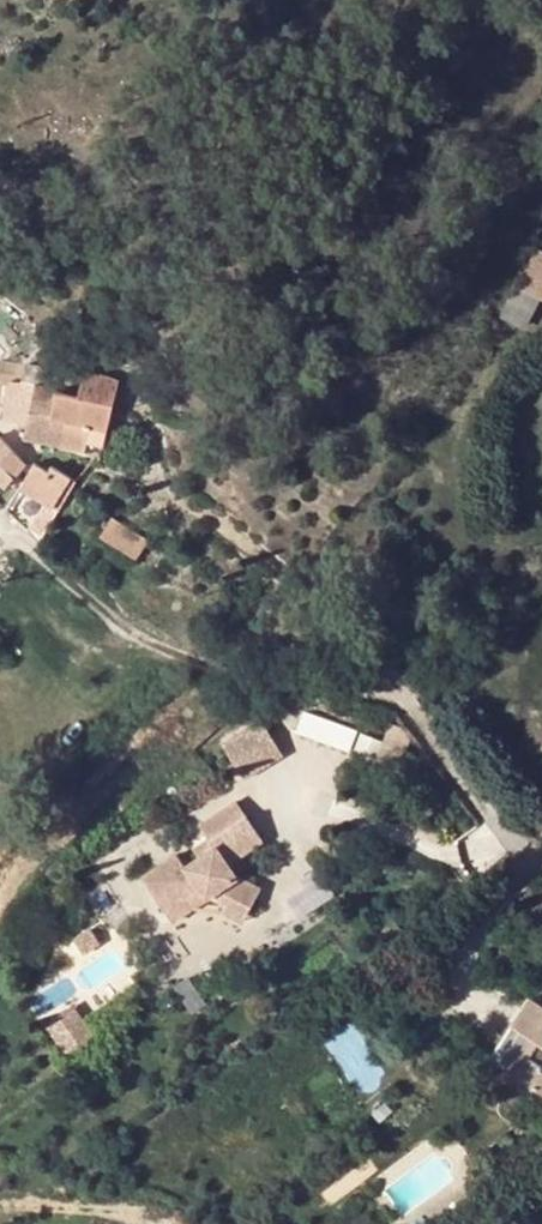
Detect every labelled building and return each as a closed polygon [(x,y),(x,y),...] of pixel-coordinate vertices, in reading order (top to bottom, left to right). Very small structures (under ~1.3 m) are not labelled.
[(525,292),(541,300),(541,256),(525,292)] [(49,418),(55,391),(56,387),(47,384),(49,373),(23,368),(20,381),(17,381),(13,407),(23,408),(20,426),(25,428),(23,436),(84,449),(88,428),(49,418)] [(76,395),(55,391),(49,418),(88,428),(84,449),(98,453),(119,382),(120,380),(118,380),(86,372),(76,395)] [(24,464),(0,439),(0,483),(4,486),(24,464)] [(35,466),(21,487),(51,507),(71,477),(52,465),(47,472),(36,465),(35,466)] [(75,480),(71,477),(51,507),(56,511),(75,480)] [(43,502),(26,532),(37,543),(52,517),(56,511),(51,507),(43,502)] [(146,540),(112,518),(100,535),(134,557),(146,540)] [(353,732),(302,714),(296,732),(347,750),(353,732)] [(268,717),(229,738),(249,774),(288,754),(268,717)] [(200,829),(207,840),(245,816),(238,805),(200,829)] [(260,839),(245,816),(207,840),(212,847),(195,856),(182,866),(174,855),(140,877),(163,912),(186,895),(191,904),(207,894),(224,902),(244,913),(259,888),(235,877),(226,864),(260,839)] [(207,840),(191,851),(195,856),(212,847),(207,840)] [(186,895),(163,912),(168,920),(191,904),(186,895)] [(244,913),(224,902),(219,910),(240,921),(244,913)] [(530,998),(490,1058),(541,1090),(541,1005),(530,998)] [(65,1050),(98,1035),(84,1005),(51,1020),(65,1050)]
